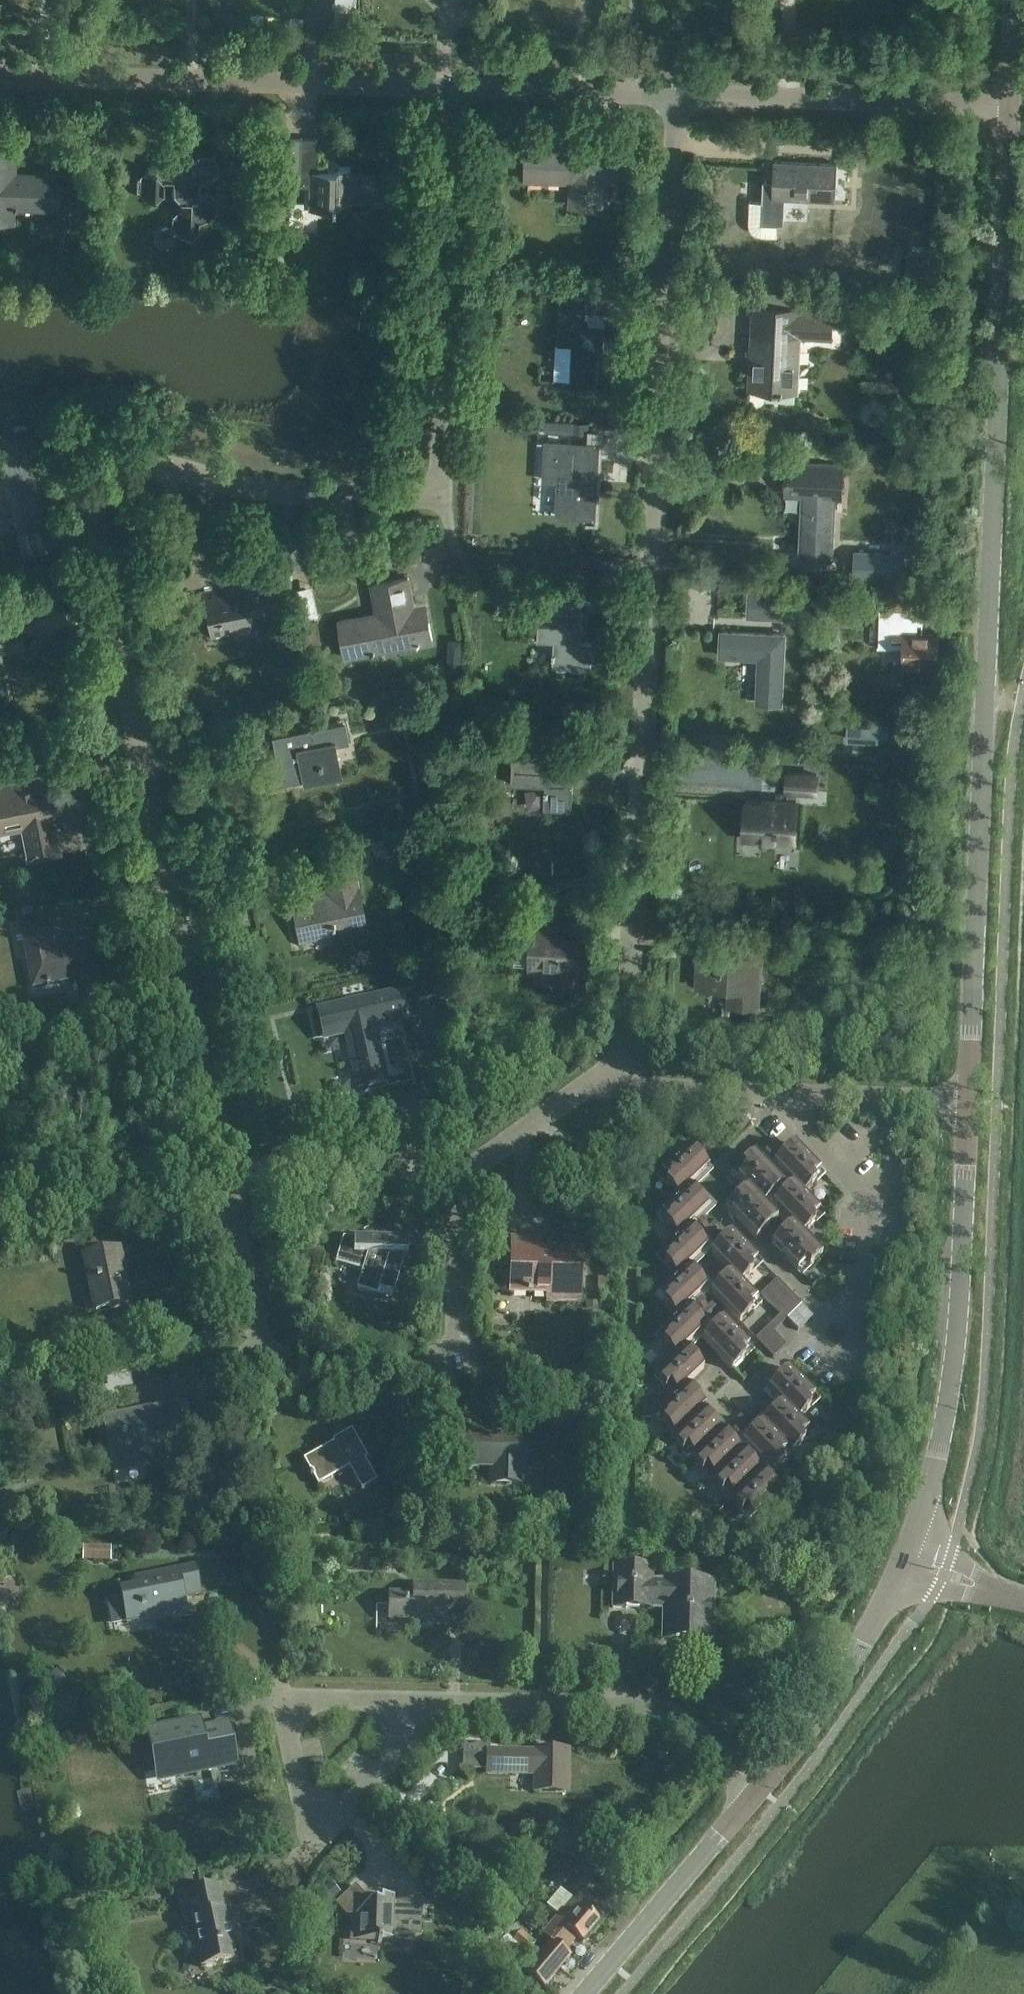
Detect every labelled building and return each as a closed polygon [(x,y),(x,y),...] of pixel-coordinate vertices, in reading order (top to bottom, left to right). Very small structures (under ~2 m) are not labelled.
[(59,174),(5,172),(7,130),(0,129),(0,221),(12,221),(13,207),(58,208),(59,174)] [(249,151),(251,138),(234,136),(232,149),(249,151)] [(298,185),(314,185),(313,207),(333,208),(334,201),(376,202),(377,172),(349,171),(350,166),(338,166),(333,171),(315,170),(316,138),(285,137),(284,178),(298,179),(298,185)] [(615,175),(617,147),(588,146),(588,150),(527,148),(525,179),(570,181),(569,205),(602,206),(603,174),(615,175)] [(218,172),(218,162),(210,152),(199,152),(190,160),(181,160),(173,151),(163,151),(154,159),(154,170),(144,169),(136,177),(135,188),(143,197),(154,197),(163,189),(163,179),(172,179),(171,189),(179,198),(189,199),(189,208),(179,207),(171,215),(170,226),(178,235),(189,235),(198,227),(198,217),(208,217),(217,210),(217,198),(209,189),(199,189),(199,180),(209,180),(218,172)] [(814,200),(816,164),(775,162),(774,182),(764,182),(763,202),(750,201),(749,222),(750,227),(753,231),(757,234),(761,235),(777,236),(778,223),(783,223),(784,198),(814,200)] [(611,312),(611,294),(561,291),(558,354),(572,355),(571,380),(597,381),(598,357),(603,358),(604,337),(599,337),(600,324),(585,323),(586,311),(611,312)] [(802,306),(777,305),(778,293),(753,291),(749,388),(798,391),(800,336),(832,337),(834,309),(802,307),(802,306)] [(595,515),(598,443),(546,441),(544,479),(559,480),(557,514),(595,515)] [(785,492),(803,493),(801,551),(831,553),(834,494),(842,494),(843,464),(787,462),(785,492)] [(353,656),(432,640),(429,622),(417,624),(407,577),(372,584),(377,612),(339,620),(342,638),(349,637),(353,656)] [(247,607),(261,604),(256,578),(228,578),(228,594),(216,597),(215,589),(200,591),(209,637),(237,632),(235,624),(249,621),(247,607)] [(802,613),(802,594),(751,591),(750,614),(783,616),(783,612),(802,613)] [(591,668),(592,642),(582,641),(583,612),(581,612),(582,593),(556,592),(555,611),(539,610),(537,641),(554,642),(552,666),(591,668)] [(903,646),(902,666),(921,667),(921,659),(938,660),(939,634),(923,633),(924,609),(881,607),(879,646),(903,646)] [(782,687),(784,635),(736,632),(735,656),(760,657),(758,686),(782,687)] [(265,766),(269,786),(303,779),(303,783),(324,779),(321,765),(337,762),(334,745),(348,742),(344,721),(271,736),(275,755),(283,753),(285,762),(265,766)] [(880,726),(848,724),(847,739),(879,741),(880,726)] [(581,769),(582,754),(513,750),(511,783),(545,785),(544,808),(571,809),(574,769),(581,769)] [(747,801),(745,832),(763,833),(762,844),(779,845),(779,840),(795,841),(797,801),(806,802),(807,791),(816,791),(817,775),(788,773),(787,790),(789,790),(788,799),(778,799),(778,803),(747,801)] [(60,851),(44,775),(0,784),(0,830),(22,826),(28,857),(60,851)] [(353,865),(325,871),(322,871),(326,891),(291,898),(299,938),(332,931),(331,922),(333,922),(332,919),(363,913),(353,865)] [(22,937),(31,988),(75,980),(79,1002),(100,998),(91,945),(49,953),(46,933),(50,933),(47,915),(19,921),(22,936),(22,937)] [(574,990),(577,940),(551,938),(552,925),(521,923),(520,938),(530,939),(529,968),(556,969),(555,989),(574,990)] [(730,1005),(736,1006),(757,1007),(760,957),(767,958),(767,944),(741,943),(741,955),(699,953),(698,986),(731,988),(730,1005)] [(406,972),(413,1003),(444,996),(437,965),(406,972)] [(395,993),(316,1010),(321,1034),(343,1029),(356,1089),(385,1083),(372,1023),(400,1017),(395,993)] [(794,1145),(773,1164),(792,1184),(803,1195),(823,1176),(794,1145)] [(657,1177),(676,1196),(688,1186),(689,1187),(709,1168),(688,1147),(657,1177)] [(754,1154),(736,1172),(733,1175),(747,1189),(749,1187),(763,1203),(783,1184),(768,1169),(754,1154)] [(772,1203),(792,1225),(803,1235),(823,1216),(803,1195),(792,1184),(772,1203)] [(656,1216),(676,1236),(686,1226),(689,1228),(709,1208),(689,1187),(688,1186),(676,1196),(656,1216)] [(778,1218),(763,1203),(749,1187),(747,1189),(727,1208),(756,1239),(778,1218)] [(822,1255),(803,1235),(792,1225),(772,1244),(801,1275),(822,1255)] [(708,1248),(689,1228),(686,1226),(676,1236),(655,1256),(675,1277),(686,1266),(688,1268),(708,1248)] [(711,1254),(730,1274),(731,1273),(741,1283),(761,1264),(732,1233),(711,1254)] [(407,1256),(407,1239),(353,1237),(353,1238),(342,1238),(334,1262),(361,1271),(355,1290),(375,1296),(378,1289),(392,1293),(404,1256),(407,1256)] [(579,1303),(580,1252),(563,1251),(563,1259),(539,1258),(539,1241),(511,1240),(510,1293),(548,1294),(548,1302),(579,1303)] [(95,1311),(129,1304),(117,1250),(84,1257),(95,1311)] [(656,1296),(675,1316),(685,1307),(686,1308),(707,1287),(688,1268),(686,1266),(675,1277),(656,1296)] [(760,1303),(741,1283),(731,1273),(730,1274),(710,1293),(739,1324),(760,1303)] [(798,1331),(813,1317),(777,1280),(761,1295),(781,1316),(755,1340),(773,1358),(785,1346),(773,1333),(787,1319),(798,1331)] [(705,1327),(686,1308),(685,1307),(675,1316),(655,1336),(674,1357),(683,1348),(683,1349),(705,1327)] [(731,1370),(736,1365),(752,1350),(723,1319),(702,1339),(731,1370)] [(653,1378),(672,1398),(684,1385),(685,1387),(703,1369),(683,1349),(683,1348),(674,1357),(653,1378)] [(798,1420),(818,1400),(789,1370),(768,1390),(781,1404),(798,1421),(798,1420)] [(654,1415),(674,1436),(700,1410),(701,1411),(705,1407),(685,1387),(684,1385),(672,1398),(654,1415)] [(99,1404),(119,1400),(116,1386),(96,1389),(99,1404)] [(781,1404),(761,1423),(791,1454),(812,1434),(798,1420),(798,1421),(781,1404)] [(113,1471),(186,1457),(176,1406),(103,1421),(113,1471)] [(669,1440),(689,1461),(720,1430),(701,1411),(700,1410),(674,1436),(669,1440)] [(761,1423),(741,1443),(771,1474),(791,1454),(761,1423)] [(360,1491),(376,1482),(364,1461),(367,1459),(351,1430),(339,1436),(341,1439),(303,1460),(317,1486),(348,1468),(360,1491)] [(689,1461),(709,1481),(740,1451),(720,1430),(689,1461)] [(525,1469),(525,1438),(461,1437),(461,1468),(490,1468),(490,1485),(523,1485),(523,1469),(525,1469)] [(709,1481),(729,1502),(760,1471),(740,1451),(709,1481)] [(780,1492),(760,1471),(729,1502),(749,1522),(780,1492)] [(109,1548),(81,1548),(81,1561),(109,1562),(109,1548)] [(181,1598),(199,1595),(193,1568),(134,1580),(137,1596),(121,1599),(126,1624),(161,1617),(162,1622),(185,1617),(181,1598)] [(712,1641),(713,1584),(652,1583),(652,1571),(613,1570),(612,1608),(662,1609),(661,1640),(712,1641)] [(463,1614),(463,1606),(463,1588),(412,1587),(412,1597),(388,1597),(388,1620),(421,1621),(422,1613),(463,1614)] [(173,1775),(231,1763),(224,1728),(187,1736),(185,1726),(151,1733),(158,1768),(172,1765),(173,1775)] [(535,1752),(535,1754),(488,1754),(488,1747),(464,1746),(464,1770),(487,1771),(487,1775),(534,1776),(534,1793),(565,1794),(566,1753),(535,1752)] [(464,1858),(448,1845),(442,1852),(458,1865),(464,1858)] [(369,1902),(354,1886),(334,1904),(349,1921),(348,1942),(380,1943),(380,1941),(391,1941),(392,1935),(420,1936),(421,1903),(393,1902),(393,1898),(380,1897),(380,1902),(369,1902)] [(228,1932),(238,1930),(234,1910),(224,1912),(219,1887),(177,1895),(183,1921),(192,1919),(202,1969),(234,1963),(228,1932)] [(582,1943),(598,1923),(571,1900),(541,1935),(550,1942),(524,1972),(543,1988),(569,1957),(564,1953),(576,1938),(582,1943)] [(523,1952),(532,1941),(519,1930),(510,1941),(523,1952)]
